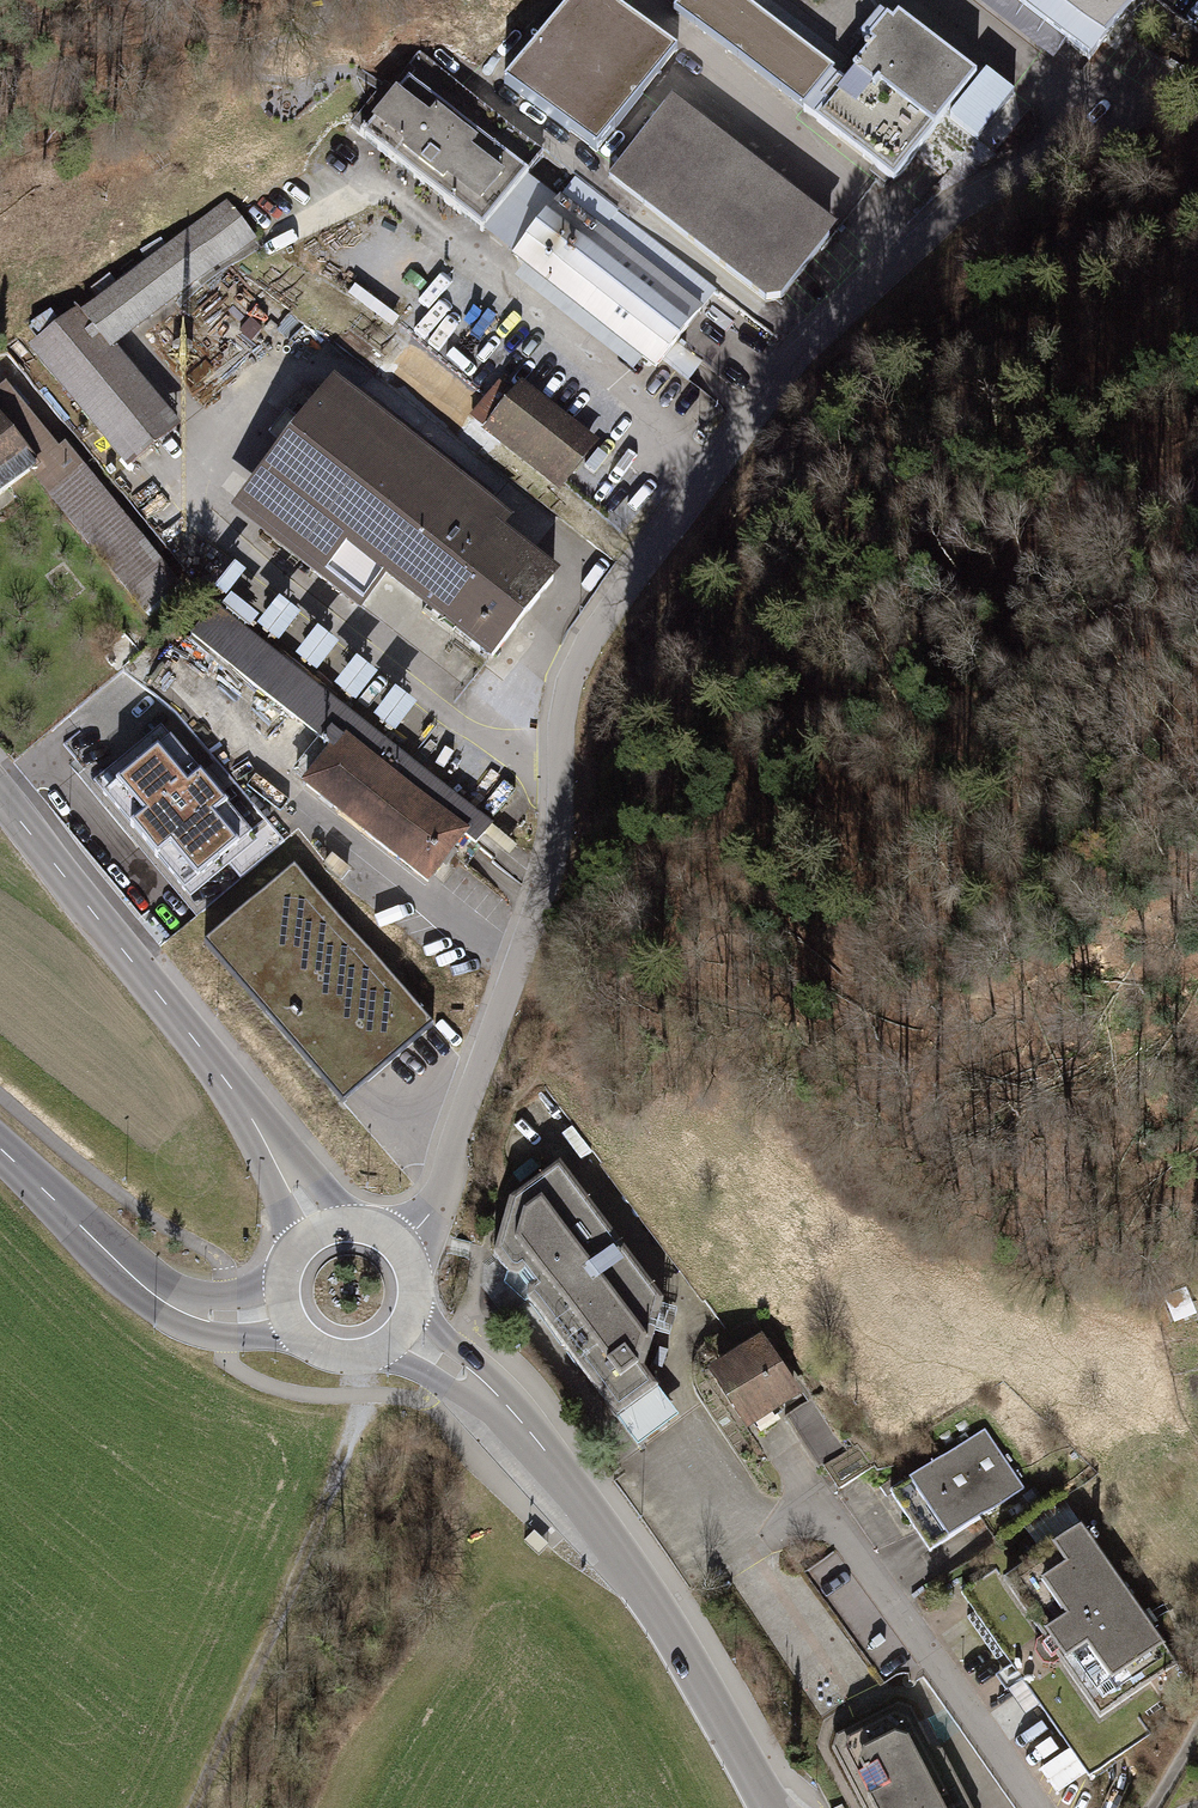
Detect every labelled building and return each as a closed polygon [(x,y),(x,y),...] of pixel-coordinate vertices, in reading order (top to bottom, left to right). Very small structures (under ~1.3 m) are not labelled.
[(615,0),(567,0),(504,80),(596,152),(678,49),(615,0)] [(743,0),(681,0),(674,9),(804,111),(833,74),(835,72),(743,0)] [(1090,62),(1136,0),(1010,0),(1090,62)] [(977,76),(898,15),(892,22),(880,13),(861,36),(873,45),(856,68),(935,129),(977,76)] [(894,182),(935,129),(856,68),(843,83),(833,74),(804,111),(894,182)] [(978,139),(1014,93),(986,71),(950,118),(978,139)] [(422,184),(468,126),(409,78),(384,110),(372,100),(351,127),(422,184)] [(829,236),(664,106),(609,176),(766,301),(780,300),(829,236)] [(528,173),(468,126),(422,184),(482,231),(528,173)] [(715,291),(574,180),(514,256),(656,367),(715,291)] [(227,204),(82,316),(81,313),(38,349),(133,466),(175,430),(110,350),(253,238),(227,204)] [(0,394),(0,494),(34,466),(54,491),(76,473),(7,388),(0,394)] [(465,571),(493,533),(476,520),(494,497),(360,391),(341,414),(321,399),(262,474),(289,495),(266,525),(364,601),(386,573),(435,611),(465,571)] [(587,455),(512,396),(489,424),(564,483),(587,455)] [(78,472),(76,473),(54,491),(50,495),(150,617),(177,594),(78,472)] [(523,616),(552,580),(493,533),(465,571),(523,616)] [(523,616),(465,571),(435,611),(492,655),(523,616)] [(228,614),(262,642),(287,612),(254,584),(228,614)] [(510,839),(216,607),(193,637),(334,749),(306,784),(428,881),(464,836),(494,859),(510,839)] [(171,738),(116,783),(127,797),(114,808),(172,877),(185,866),(197,880),(224,858),(241,879),(285,841),(266,818),(250,831),(171,738)] [(294,865),(204,942),(342,1103),(433,1026),(294,865)] [(664,1300),(559,1162),(509,1200),(494,1253),(616,1418),(657,1387),(644,1369),(664,1300)] [(1167,1295),(1176,1319),(1192,1314),(1182,1289),(1167,1295)] [(759,1344),(719,1371),(752,1421),(793,1394),(759,1344)] [(814,1397),(784,1417),(819,1469),(823,1466),(839,1490),(866,1472),(851,1448),(849,1450),(814,1397)] [(985,1429),(890,1492),(930,1551),(1024,1489),(985,1429)] [(1179,1663),(1081,1523),(1002,1578),(1046,1641),(1042,1644),(1052,1657),(1056,1654),(1100,1718),(1179,1663)] [(833,1551),(806,1571),(887,1682),(898,1673),(911,1673),(918,1668),(833,1551)] [(832,1747),(863,1807),(955,1807),(962,1805),(954,1790),(947,1794),(944,1787),(947,1775),(911,1707),(897,1702),(836,1734),(832,1747)]
